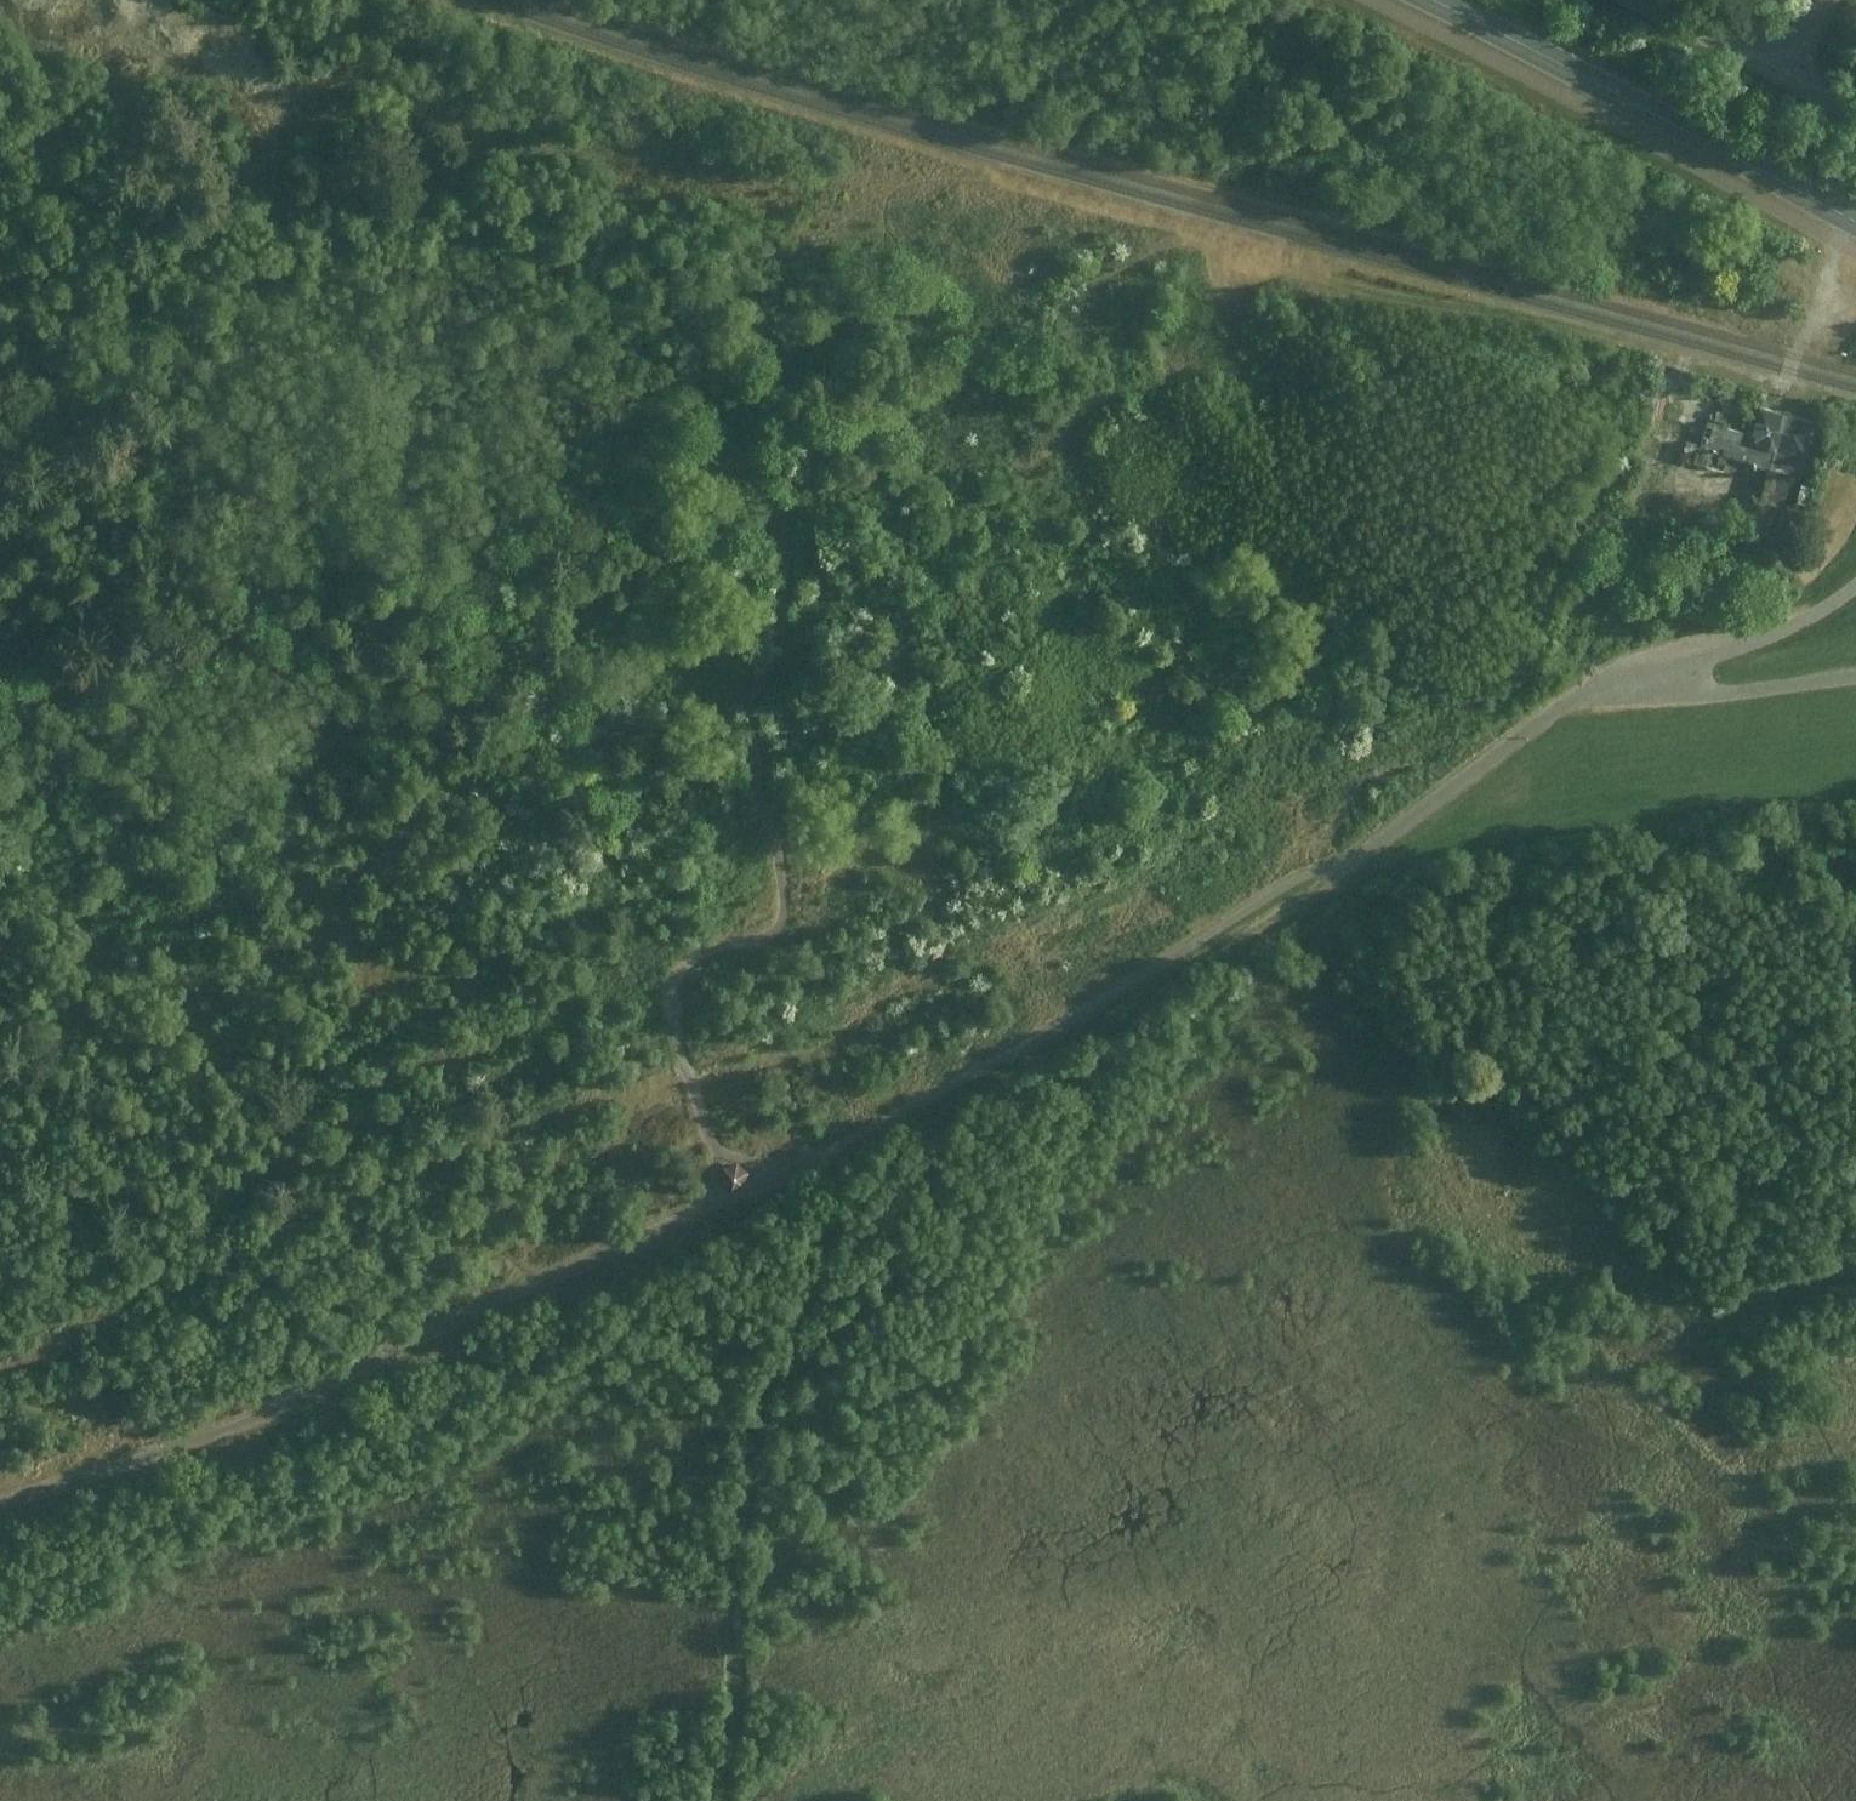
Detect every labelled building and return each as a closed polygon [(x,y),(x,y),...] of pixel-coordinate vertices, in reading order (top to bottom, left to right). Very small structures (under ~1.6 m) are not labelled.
[(1805,480),(1820,428),(1766,412),(1757,443),(1711,430),(1705,451),(1805,480)]
